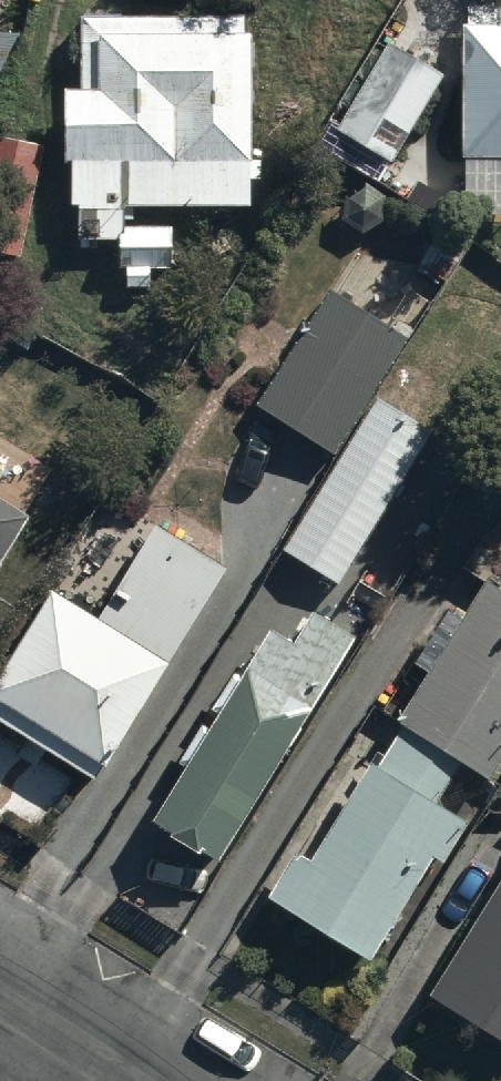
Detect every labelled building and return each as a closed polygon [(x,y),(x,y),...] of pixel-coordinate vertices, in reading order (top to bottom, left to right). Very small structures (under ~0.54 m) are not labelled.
[(243,18),(81,18),(81,87),(64,87),(64,159),(71,159),(70,207),(78,207),(78,244),(120,244),(120,272),(127,272),(127,291),(150,292),(150,269),(174,269),(174,228),(126,228),(126,206),(253,206),(253,194),(270,194),(270,42),(253,42),(253,31),(243,31),(243,18)] [(464,27),(464,177),(500,177),(500,27),(464,27)] [(390,29),(334,116),(393,151),(444,64),(390,29)] [(0,38),(0,86),(23,39),(0,38)] [(0,143),(0,261),(25,266),(47,150),(0,143)] [(260,411),(327,457),(404,345),(338,299),(260,411)] [(434,432),(378,397),(283,550),(339,585),(434,432)] [(35,525),(0,503),(0,581),(35,525)] [(0,693),(0,723),(101,788),(234,575),(161,529),(146,554),(104,527),(0,693)] [(488,589),(470,619),(452,609),(413,673),(428,682),(398,731),(407,736),(383,777),(372,771),(350,806),(342,801),(321,836),(329,841),(309,874),(294,865),(268,908),(375,968),(435,867),(446,874),(471,831),(440,812),(463,775),(494,794),(500,783),(500,597),(488,589)] [(269,641),(154,834),(218,873),(356,654),(312,628),(295,657),(269,641)] [(429,1012),(500,1059),(500,899),(429,1012)]
